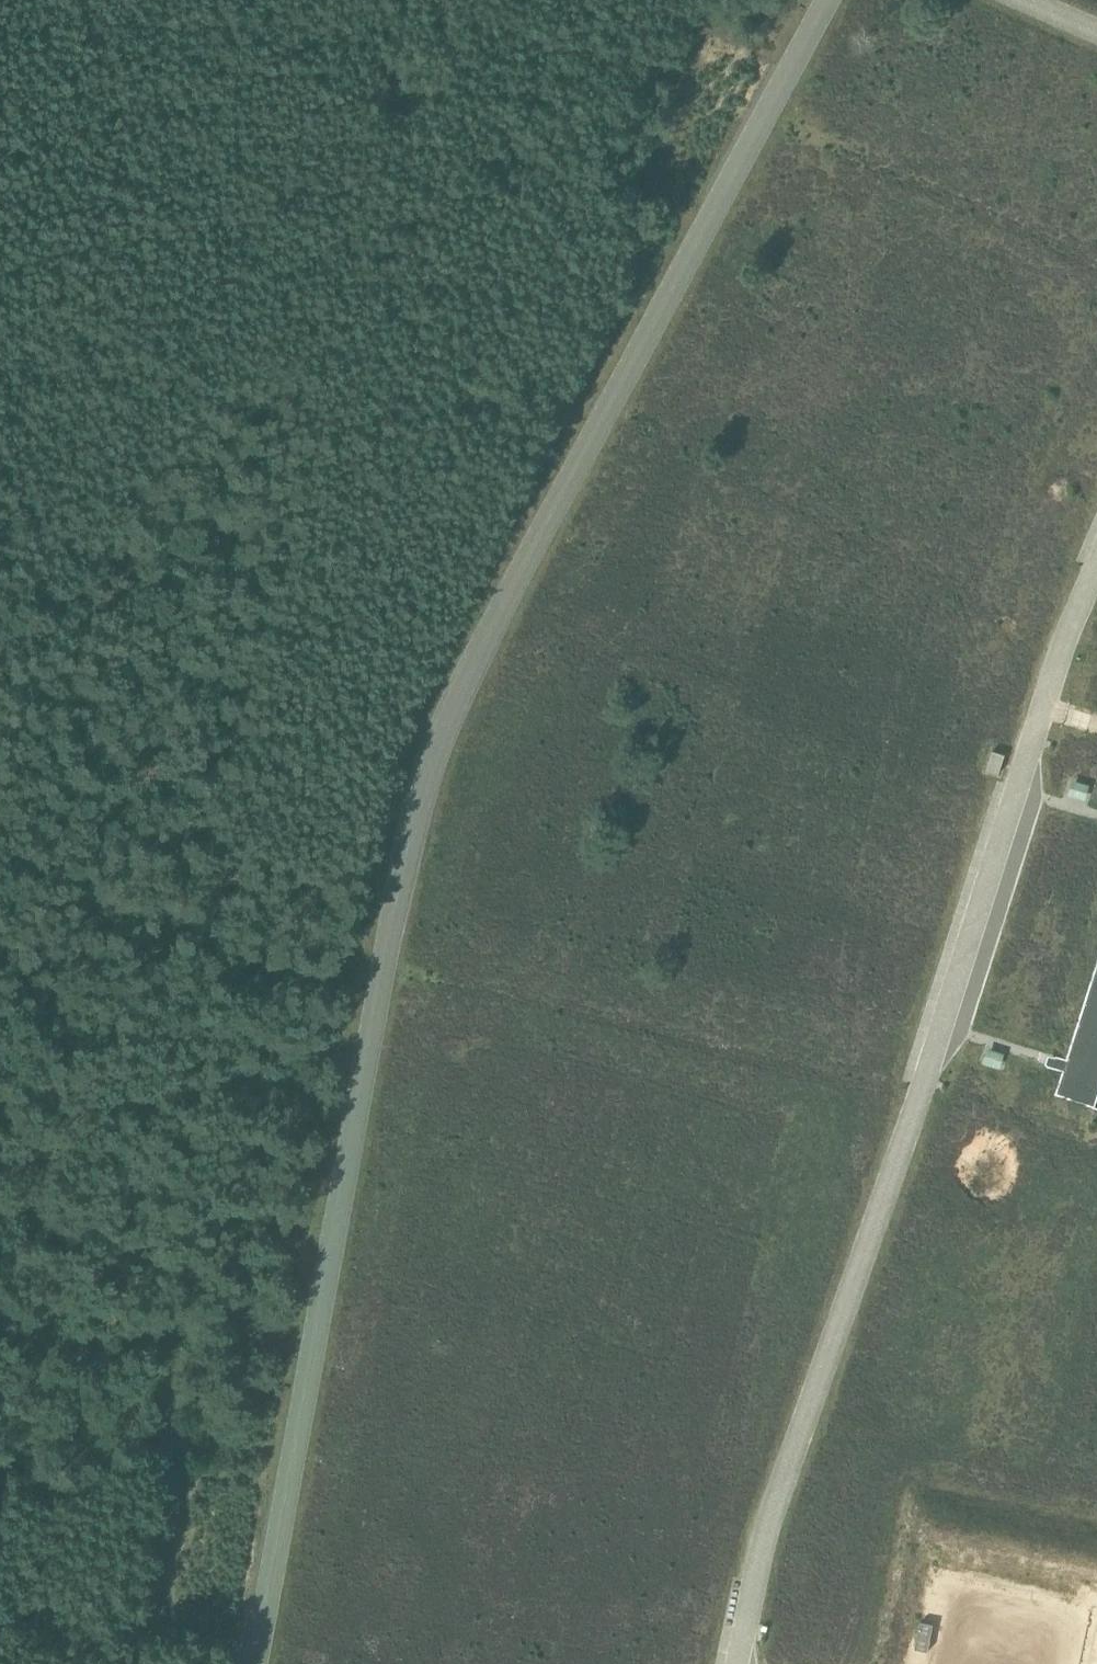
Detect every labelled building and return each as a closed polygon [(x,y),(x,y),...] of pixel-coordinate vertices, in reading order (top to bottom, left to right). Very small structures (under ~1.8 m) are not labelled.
[(987,770),(999,774),(1005,755),(993,751),(987,770)] [(1090,785),(1073,779),(1066,796),(1084,802),(1090,785)] [(1067,1064),(1051,1059),(1047,1071),(1063,1076),(1055,1100),(1091,1111),(1096,1113),(1096,973),(1067,1064)]
